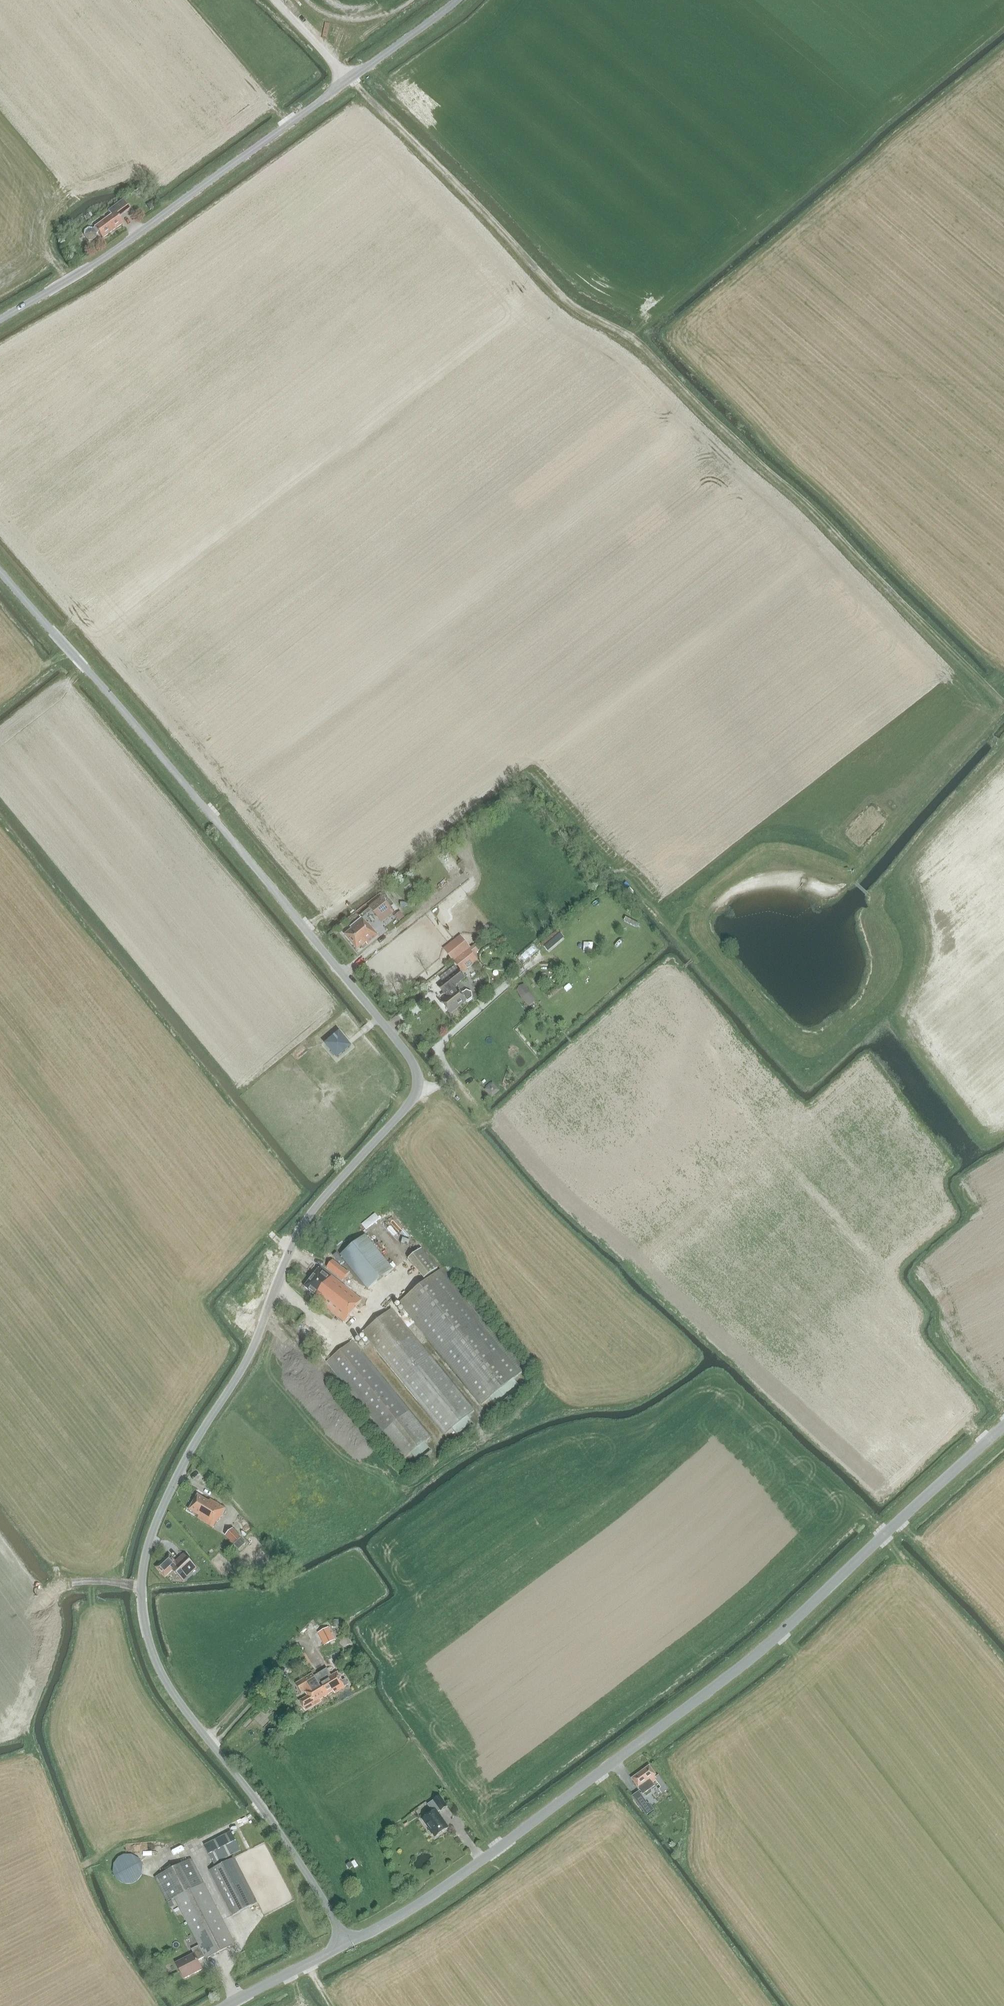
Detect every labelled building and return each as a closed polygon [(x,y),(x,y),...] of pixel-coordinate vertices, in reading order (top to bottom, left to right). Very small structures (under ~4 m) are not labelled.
[(118,217),(126,211),(129,209),(123,200),(108,211),(111,215),(92,229),(88,228),(84,231),(83,235),(88,240),(92,241),(96,238),(96,233),(98,232),(102,238),(123,223),(118,217)] [(155,207),(152,202),(146,205),(150,210),(155,207)] [(379,919),(391,910),(381,898),(370,907),(379,919)] [(401,913),(396,918),(399,922),(405,917),(401,913)] [(367,924),(361,917),(349,926),(350,928),(343,934),(356,950),(365,943),(367,945),(378,936),(368,923),(367,924)] [(563,937),(557,931),(541,944),(546,951),(563,937)] [(469,949),(470,948),(459,935),(442,949),(452,962),(453,962),(469,949)] [(479,952),(474,945),(470,948),(469,949),(453,962),(461,973),(477,960),(474,956),(479,952)] [(465,978),(457,968),(455,966),(448,972),(451,976),(438,986),(444,994),(445,993),(448,997),(441,1002),(450,1013),(466,1001),(468,1002),(472,998),(472,993),(466,991),(459,983),(465,978)] [(535,1000),(523,984),(518,986),(515,990),(520,999),(528,1006),(535,1000)] [(339,1034),(326,1045),(337,1058),(350,1047),(339,1034)] [(492,1097),(501,1091),(495,1081),(486,1087),(492,1097)] [(367,1229),(381,1220),(377,1214),(363,1223),(367,1229)] [(365,1235),(341,1255),(368,1289),(392,1270),(365,1235)] [(437,1268),(420,1248),(407,1259),(423,1279),(437,1268)] [(344,1286),(351,1278),(330,1254),(304,1287),(316,1296),(314,1298),(331,1312),(349,1290),(344,1286)] [(399,1303),(482,1404),(490,1397),(497,1406),(520,1387),(513,1378),(521,1372),(439,1270),(399,1303)] [(392,1309),(360,1335),(361,1337),(364,1334),(445,1434),(474,1410),(392,1309)] [(430,1437),(409,1411),(352,1341),(327,1361),(405,1458),(430,1437)] [(210,1499),(209,1501),(198,1495),(189,1510),(199,1516),(198,1518),(213,1527),(217,1521),(217,1522),(225,1508),(210,1499)] [(234,1544),(241,1538),(233,1529),(225,1536),(234,1544)] [(177,1562),(170,1555),(157,1568),(165,1577),(173,1570),(175,1571),(174,1572),(183,1581),(197,1568),(185,1555),(177,1562)] [(334,1640),(327,1627),(317,1633),(323,1645),(334,1640)] [(337,1673),(331,1676),(327,1669),(314,1676),(314,1677),(315,1677),(319,1684),(320,1683),(327,1694),(333,1691),(335,1694),(345,1687),(348,1685),(345,1679),(342,1681),(337,1673)] [(305,1692),(308,1696),(299,1701),(305,1711),(321,1701),(320,1699),(328,1695),(327,1694),(320,1683),(319,1684),(315,1677),(314,1677),(314,1676),(312,1674),(295,1684),(301,1693),(305,1690),(306,1692),(305,1692)] [(657,1779),(656,1777),(655,1776),(656,1775),(649,1766),(632,1778),(643,1794),(654,1785),(652,1782),(655,1780),(657,1779)] [(657,1779),(655,1780),(661,1788),(658,1789),(662,1794),(668,1789),(659,1775),(656,1777),(657,1779)] [(433,1834),(435,1838),(449,1828),(438,1812),(440,1811),(441,1811),(447,1806),(440,1796),(427,1805),(433,1812),(422,1819),(430,1830),(429,1832),(431,1835),(433,1834)] [(214,1864),(240,1850),(231,1832),(205,1846),(214,1864)] [(131,1855),(127,1855),(123,1856),(120,1858),(117,1860),(115,1863),(114,1866),(113,1870),(114,1873),(115,1875),(116,1878),(118,1880),(121,1882),(124,1884),(128,1884),(131,1884),(135,1882),(138,1880),(140,1878),(142,1875),(142,1872),(142,1868),(142,1865),(141,1862),(138,1859),(135,1856),(131,1855)] [(210,1870),(233,1915),(258,1903),(235,1858),(210,1870)] [(235,1944),(204,1883),(191,1859),(155,1877),(167,1902),(174,1898),(199,1945),(191,1949),(194,1954),(176,1963),(184,1979),(202,1969),(198,1961),(205,1957),(206,1959),(235,1944)]
